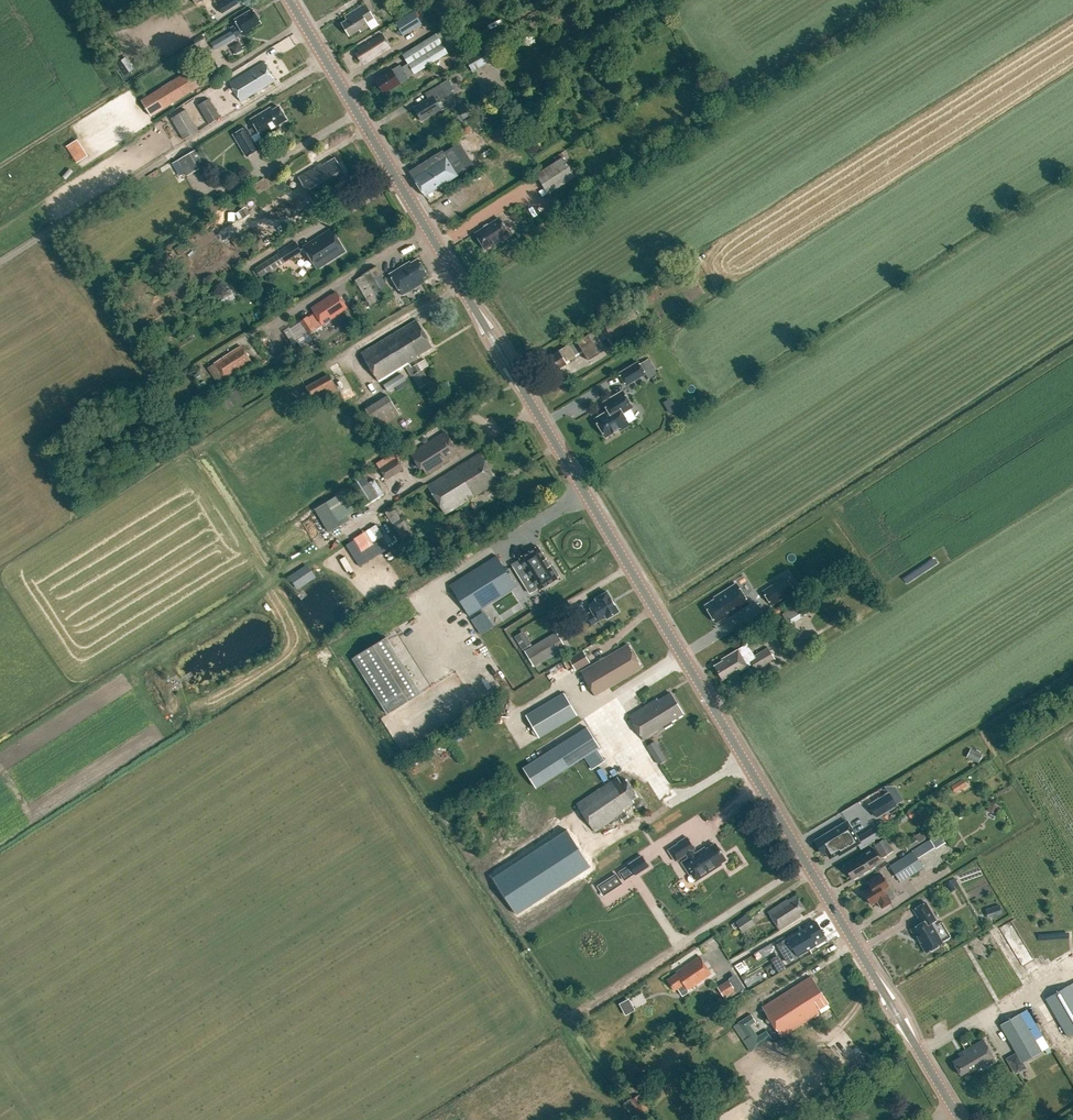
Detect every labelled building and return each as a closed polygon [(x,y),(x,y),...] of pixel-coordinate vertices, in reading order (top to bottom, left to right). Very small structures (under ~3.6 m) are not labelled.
[(360,31),(368,26),(366,22),(373,17),(365,4),(344,16),(347,20),(341,23),(349,35),(359,29),(360,31)] [(403,35),(422,23),(420,20),(425,17),(418,7),(395,22),(403,35)] [(244,35),(252,30),(251,28),(260,23),(252,9),(235,19),(236,21),(234,22),(235,24),(230,27),(232,31),(211,43),(215,49),(236,37),(243,33),(244,35)] [(407,63),(413,72),(414,73),(446,53),(445,50),(456,43),(446,27),(402,54),(407,63)] [(365,62),(389,47),(381,33),(357,49),(359,51),(355,53),(360,62),(364,60),(365,62)] [(239,42),(231,47),(235,54),(243,49),(239,42)] [(473,72),(492,60),(484,46),(465,58),(473,72)] [(602,49),(593,54),(604,73),(613,68),(602,49)] [(275,80),(267,68),(263,61),(250,69),(228,82),(240,101),(275,80)] [(129,62),(119,68),(124,75),(133,69),(129,62)] [(407,76),(413,72),(407,63),(401,67),(399,64),(375,80),(383,93),(408,78),(407,76)] [(151,116),(204,83),(194,66),(141,99),(151,116)] [(421,120),(440,109),(436,102),(454,91),(447,80),(424,93),(427,99),(413,107),(421,120)] [(209,123),(220,116),(209,98),(198,104),(209,123)] [(286,119),(278,106),(271,110),(269,107),(250,118),(254,125),(247,130),(245,127),(232,135),(245,157),(259,149),(251,136),(258,132),(262,137),(279,127),(277,124),(286,119)] [(183,139),(199,130),(186,108),(170,118),(183,139)] [(481,129),(488,124),(484,117),(476,122),(481,129)] [(77,140),(66,147),(76,163),(87,156),(77,140)] [(425,196),(473,165),(459,142),(443,152),(442,151),(422,163),(410,171),(414,177),(413,177),(425,196)] [(187,175),(204,165),(195,149),(178,159),(187,175)] [(345,174),(335,157),(322,165),(321,163),(298,177),(314,204),(346,185),(341,177),(345,174)] [(547,193),(574,176),(562,157),(535,174),(547,193)] [(243,218),(250,214),(246,206),(238,210),(243,218)] [(501,241),(509,236),(508,234),(498,218),(474,233),(484,249),(500,239),(501,241)] [(317,268),(344,251),(330,228),(303,246),(317,268)] [(252,247),(263,241),(256,230),(246,236),(252,247)] [(260,277),(285,261),(302,251),(295,240),(253,266),(260,277)] [(402,295),(424,282),(422,278),(427,275),(418,259),(410,264),(409,262),(390,274),(402,295)] [(391,292),(375,267),(354,279),(369,304),(391,292)] [(232,287),(219,294),(225,303),(237,297),(232,287)] [(346,306),(336,291),(330,296),(329,295),(310,308),(321,325),(341,312),(340,310),(346,306)] [(308,333),(316,328),(307,315),(300,320),(308,333)] [(411,366),(409,363),(418,357),(417,355),(432,346),(415,319),(361,352),(378,381),(404,365),(410,376),(411,375),(419,387),(429,381),(422,369),(421,369),(417,362),(411,366)] [(606,349),(596,332),(588,338),(586,335),(568,345),(568,344),(543,359),(551,372),(559,367),(559,368),(565,365),(564,364),(566,363),(565,361),(574,355),(576,357),(583,353),(587,360),(606,349)] [(286,340),(277,340),(278,358),(286,357),(286,340)] [(208,367),(212,374),(245,353),(241,345),(214,363),(208,367)] [(245,353),(212,374),(217,381),(223,377),(250,360),(245,353)] [(421,369),(422,369),(428,365),(424,358),(417,362),(421,369)] [(649,358),(639,364),(645,374),(648,378),(658,372),(649,358)] [(626,385),(645,374),(638,362),(619,374),(626,385)] [(307,406),(338,389),(329,373),(299,391),(307,406)] [(620,430),(629,425),(622,413),(632,407),(622,391),(603,403),(609,411),(595,419),(605,436),(619,428),(620,430)] [(361,412),(371,430),(402,412),(392,394),(361,412)] [(666,402),(672,412),(677,408),(671,399),(666,402)] [(448,460),(447,458),(457,451),(444,431),(410,452),(419,468),(422,467),(426,473),(448,460)] [(445,513),(496,481),(479,452),(427,484),(445,513)] [(387,479),(404,468),(397,456),(379,467),(387,479)] [(374,479),(355,491),(364,505),(383,493),(374,479)] [(326,528),(357,509),(345,490),(315,508),(326,528)] [(415,537),(404,520),(401,521),(400,519),(404,517),(396,505),(384,512),(405,543),(415,537)] [(459,530),(467,525),(459,513),(451,518),(459,530)] [(347,542),(360,565),(389,549),(383,538),(374,542),(368,531),(347,542)] [(557,579),(558,578),(557,578),(557,577),(559,576),(552,565),(550,566),(538,547),(538,546),(537,547),(520,558),(520,557),(519,558),(520,559),(521,559),(512,565),(518,575),(527,569),(539,589),(539,590),(540,589),(557,579)] [(515,585),(514,584),(509,576),(496,555),(449,584),(469,615),(515,585)] [(932,556),(902,576),(906,583),(937,563),(932,556)] [(298,588),(318,578),(311,563),(290,574),(298,588)] [(785,577),(763,591),(772,604),(794,590),(785,577)] [(715,599),(705,605),(715,621),(730,611),(732,614),(749,603),(736,584),(715,598),(715,599)] [(612,599),(607,590),(594,598),(595,600),(588,604),(591,610),(585,614),(591,624),(605,616),(606,618),(618,610),(614,602),(612,598),(612,599)] [(513,593),(493,602),(498,613),(519,604),(513,593)] [(546,612),(551,619),(571,607),(566,600),(546,612)] [(789,623),(806,613),(800,603),(782,613),(789,623)] [(471,618),(481,633),(488,629),(479,613),(471,618)] [(523,649),(532,643),(523,630),(514,635),(523,649)] [(533,665),(565,646),(556,631),(524,650),(533,665)] [(594,695),(641,667),(635,656),(635,654),(633,651),(631,650),(627,643),(580,671),(594,695)] [(774,658),(767,647),(753,655),(750,648),(740,654),(737,649),(725,656),(726,657),(714,665),(722,678),(733,672),(734,674),(743,668),(747,665),(751,672),(774,658)] [(576,670),(590,662),(583,650),(569,658),(576,670)] [(420,692),(414,683),(381,704),(387,713),(420,692)] [(538,737),(576,714),(563,692),(525,714),(538,737)] [(682,713),(670,692),(653,702),(652,700),(628,715),(643,739),(671,722),(670,720),(682,713)] [(597,746),(585,727),(523,768),(535,787),(583,756),(597,746)] [(652,755),(657,763),(665,758),(660,751),(652,755)] [(982,754),(975,751),(971,760),(978,763),(982,754)] [(620,781),(617,776),(576,803),(594,831),(613,818),(615,821),(620,818),(622,821),(628,817),(622,808),(627,805),(629,806),(632,804),(632,802),(633,801),(631,798),(637,795),(626,778),(620,781)] [(958,790),(958,791),(967,785),(963,778),(951,786),(955,792),(958,790)] [(895,805),(889,793),(870,804),(877,816),(895,805)] [(999,805),(989,802),(988,809),(997,812),(999,805)] [(907,813),(910,818),(915,815),(911,810),(907,813)] [(827,834),(815,841),(821,851),(825,849),(829,856),(838,851),(839,853),(858,841),(853,832),(845,820),(826,832),(827,834)] [(936,848),(945,841),(939,833),(912,850),(888,865),(899,881),(923,866),(917,857),(935,846),(936,848)] [(907,849),(919,842),(915,836),(904,843),(907,849)] [(698,880),(722,864),(721,863),(726,860),(716,844),(707,850),(706,849),(701,852),(700,850),(695,854),(692,850),(694,849),(687,837),(678,843),(668,850),(675,861),(686,854),(688,858),(681,862),(689,875),(693,872),(698,880)] [(881,857),(892,850),(884,837),(873,844),(881,857)] [(852,878),(880,861),(872,847),(844,864),(847,870),(847,869),(852,878)] [(630,865),(619,872),(624,880),(635,873),(636,875),(649,866),(642,856),(629,864),(630,865)] [(881,873),(868,881),(870,886),(862,891),(870,904),(877,900),(881,907),(890,901),(889,900),(895,896),(890,888),(881,873)] [(616,874),(598,886),(604,895),(622,883),(616,874)] [(949,892),(956,888),(951,880),(944,883),(949,892)] [(805,908),(795,894),(787,900),(786,898),(767,911),(779,929),(800,915),(798,912),(805,908)] [(942,942),(930,923),(935,920),(925,902),(913,909),(921,923),(910,929),(916,939),(917,939),(925,952),(942,942)] [(1000,904),(991,907),(994,916),(1003,913),(1000,904)] [(742,932),(755,924),(747,912),(735,920),(742,932)] [(824,934),(816,921),(778,943),(777,944),(783,955),(787,961),(792,958),(825,938),(823,934),(824,934)] [(760,960),(773,951),(768,943),(755,951),(760,960)] [(772,958),(780,971),(789,966),(780,953),(772,958)] [(688,988),(710,973),(698,955),(676,971),(668,977),(675,987),(677,986),(682,995),(688,992),(688,988)] [(771,1020),(819,989),(810,975),(762,1006),(771,1020)] [(715,987),(723,998),(735,991),(727,979),(715,987)] [(1068,985),(1045,998),(1067,1036),(1072,1032),(1072,991),(1072,992),(1068,985)] [(819,989),(771,1020),(781,1036),(818,1012),(816,1010),(828,1002),(819,989)] [(626,1014),(637,1009),(631,997),(620,1002),(626,1014)] [(1021,1062),(1023,1061),(1041,1050),(1048,1046),(1026,1008),(999,1024),(1016,1053),(1021,1062)] [(758,1035),(750,1024),(756,1021),(751,1013),(733,1025),(750,1051),(771,1037),(766,1030),(758,1035)] [(979,1071),(996,1061),(983,1039),(962,1052),(964,1055),(953,1061),(960,1075),(967,1071),(968,1073),(977,1068),(979,1071)] [(628,1101),(623,1104),(625,1107),(631,1116),(636,1112),(639,1110),(641,1112),(648,1108),(639,1094),(632,1098),(628,1101)]
